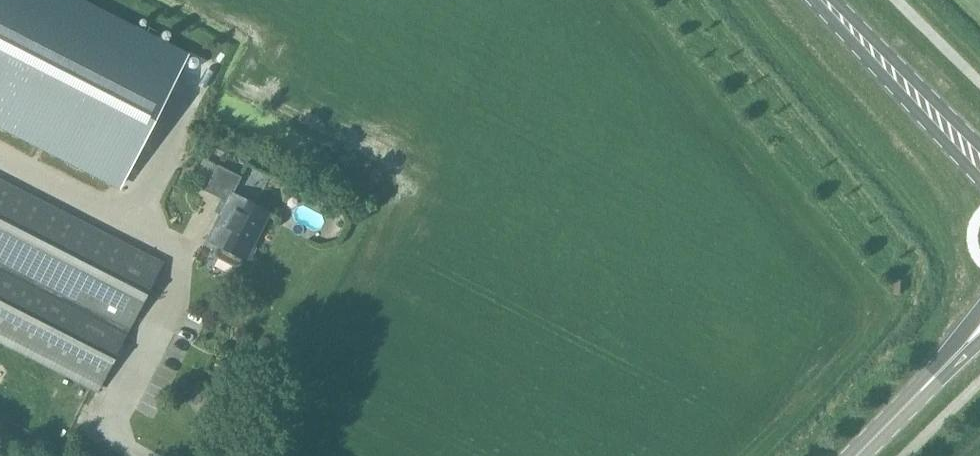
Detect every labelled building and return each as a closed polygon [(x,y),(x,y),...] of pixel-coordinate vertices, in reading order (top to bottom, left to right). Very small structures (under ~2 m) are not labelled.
[(187,55),(103,13),(102,15),(72,0),(0,0),(0,124),(120,186),(187,55)] [(157,118),(139,153),(164,165),(182,131),(157,118)] [(270,216),(271,215),(233,195),(241,179),(218,167),(205,192),(226,203),(207,241),(247,262),(247,261),(246,260),(269,215),(270,216)] [(126,331),(161,263),(0,180),(0,267),(126,331)] [(126,331),(0,267),(0,343),(95,392),(126,331)]
